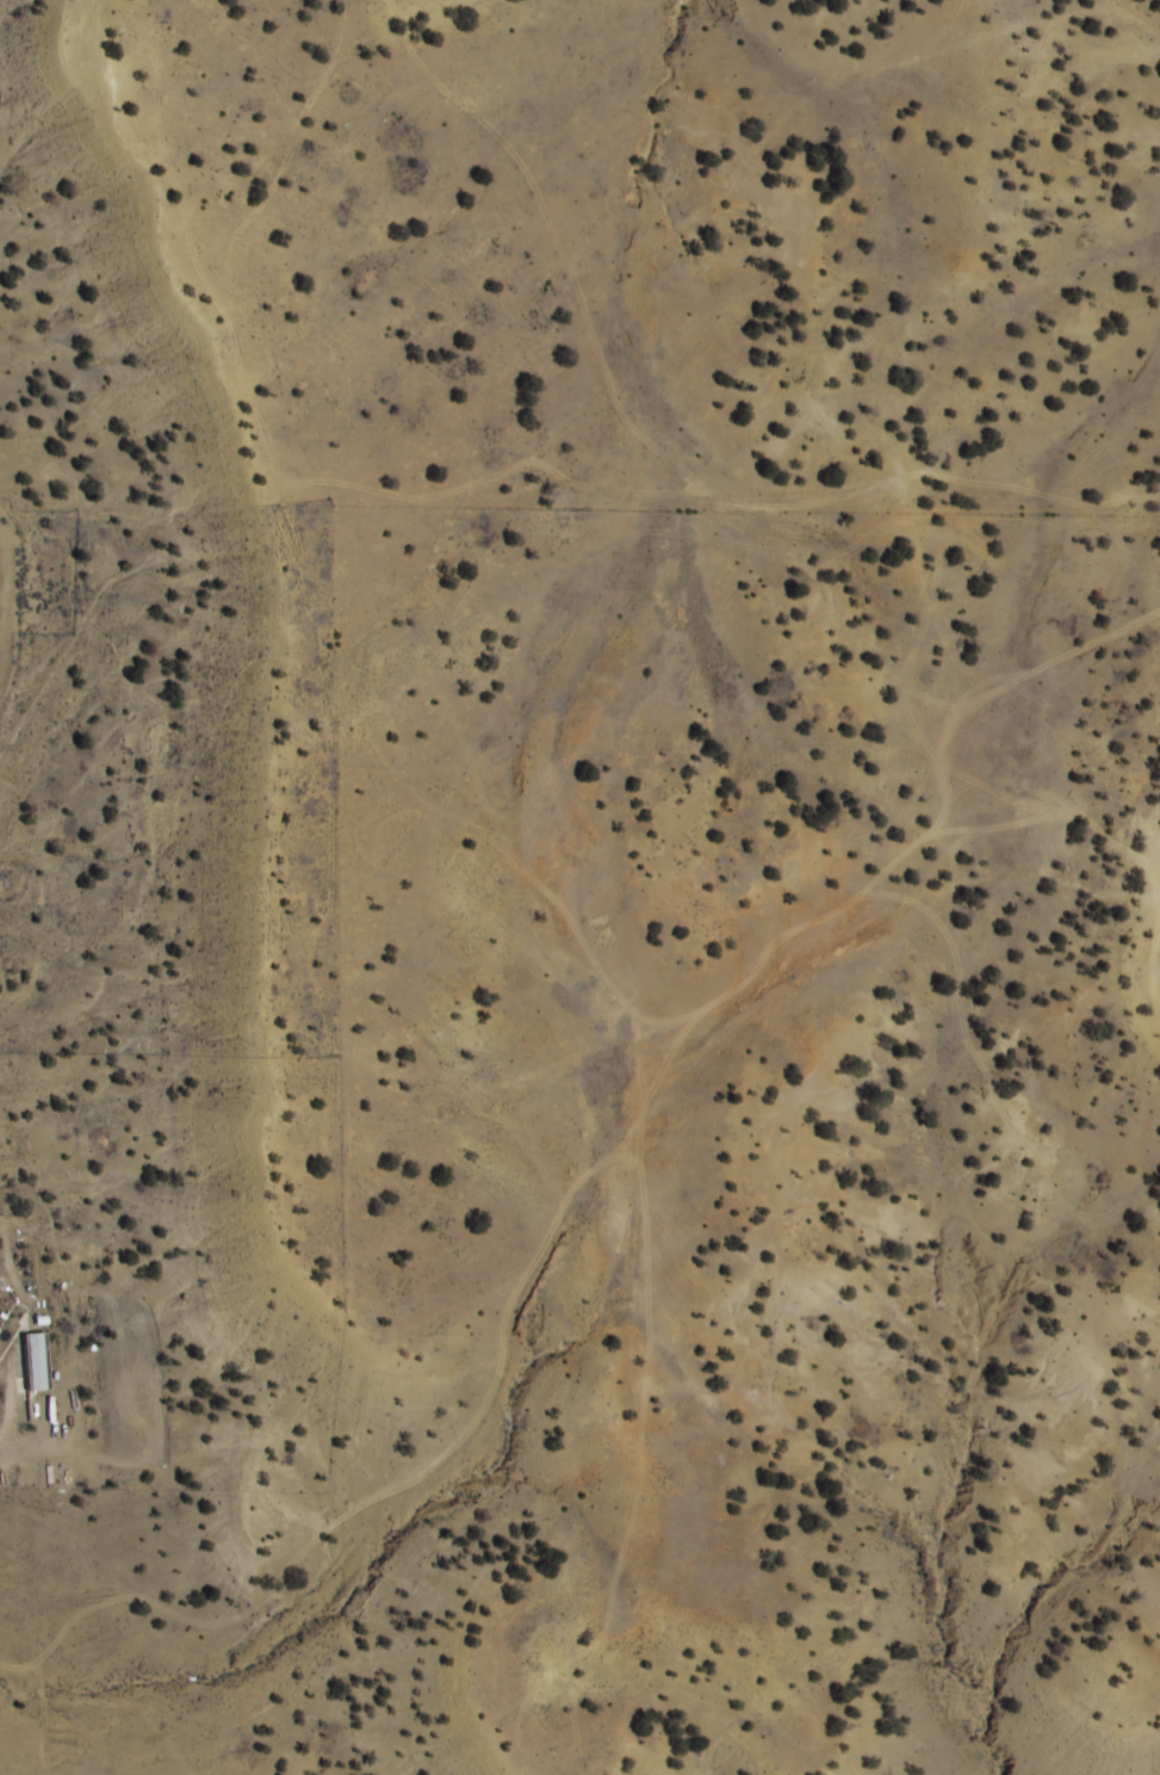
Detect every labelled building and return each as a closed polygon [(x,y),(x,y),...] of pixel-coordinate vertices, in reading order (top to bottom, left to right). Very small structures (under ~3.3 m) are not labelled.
[(26,1392),(48,1391),(46,1334),(25,1334),(26,1392)]
